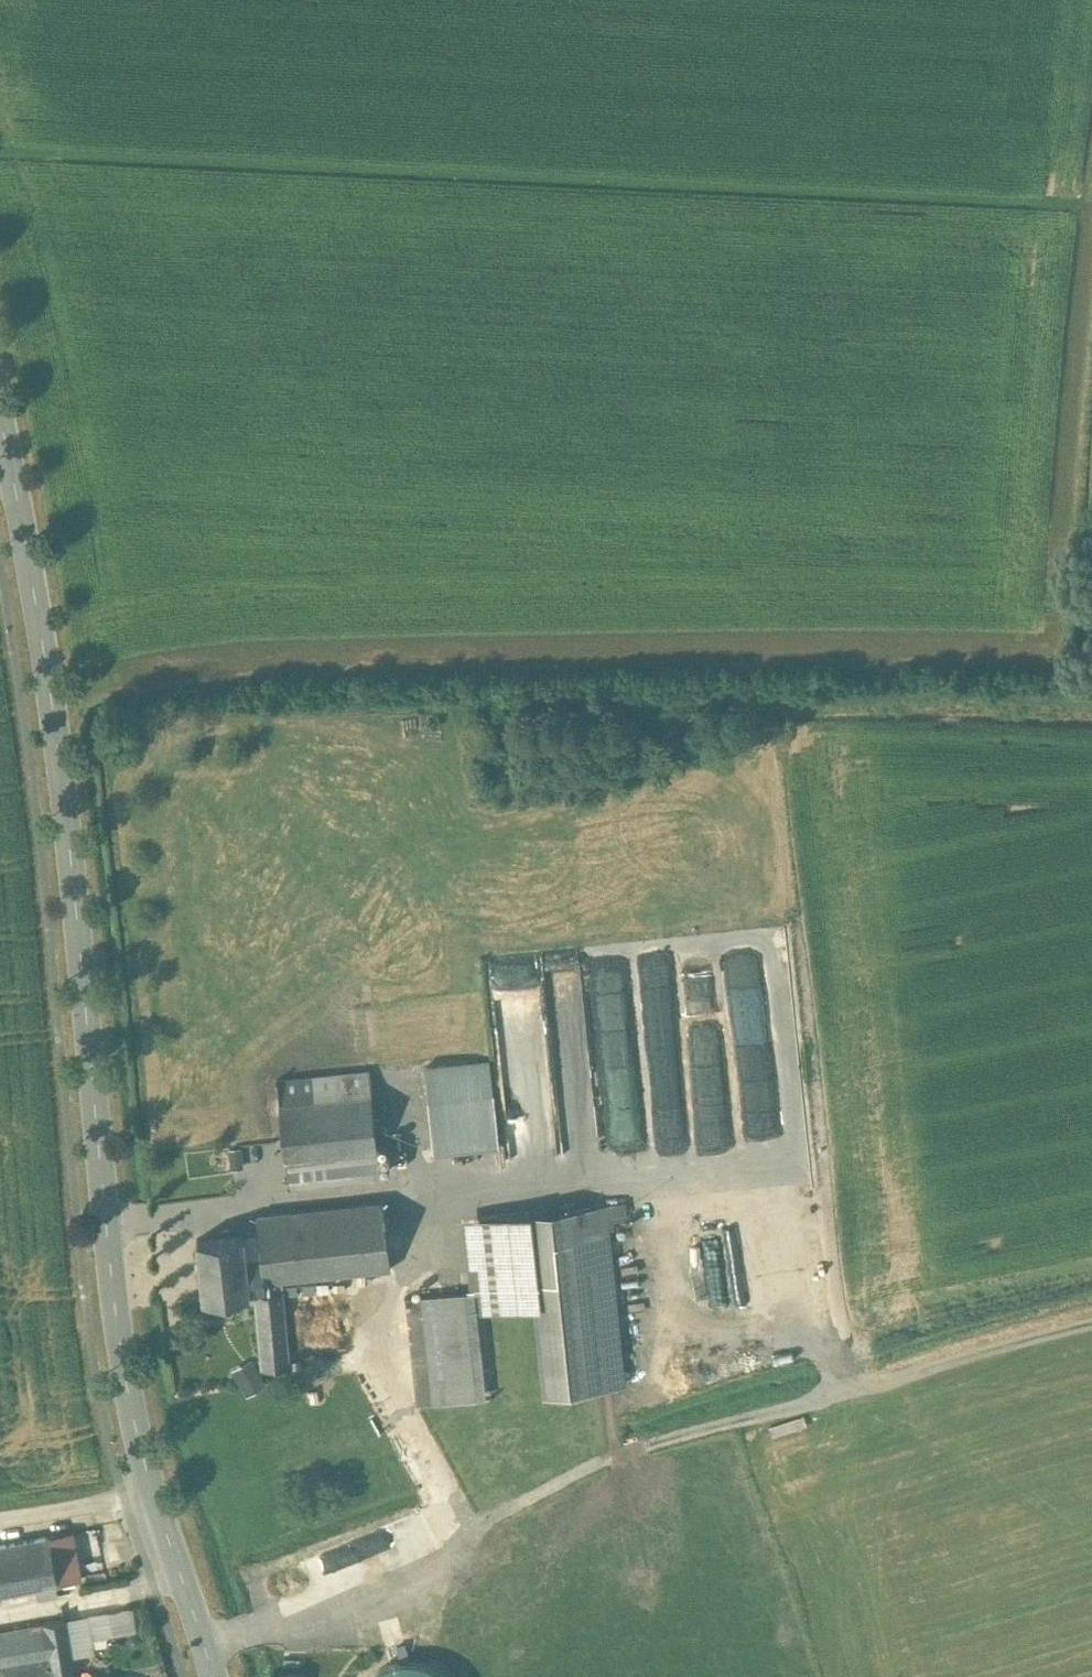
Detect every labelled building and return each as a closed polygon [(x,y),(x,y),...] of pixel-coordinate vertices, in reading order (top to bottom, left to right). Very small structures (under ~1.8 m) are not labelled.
[(610,1037),(637,1036),(634,963),(607,964),(610,1037)] [(424,1067),(434,1153),(500,1146),(490,1061),(424,1067)] [(311,1159),(378,1153),(371,1073),(279,1082),(288,1177),(312,1174),(311,1159)] [(188,1153),(192,1177),(246,1168),(241,1144),(188,1153)] [(311,1159),(312,1174),(379,1167),(378,1153),(311,1159)] [(536,1302),(546,1391),(624,1383),(607,1219),(627,1218),(625,1203),(479,1219),(488,1308),(536,1302)] [(262,1258),(246,1259),(249,1295),(258,1294),(265,1365),(291,1363),(284,1279),(389,1269),(383,1204),(258,1215),(260,1234),(262,1258)] [(475,1309),(488,1308),(479,1219),(463,1220),(471,1291),(472,1309),(475,1309)] [(772,1318),(764,1224),(722,1227),(730,1321),(772,1318)] [(260,1234),(243,1236),(246,1259),(262,1258),(260,1234)] [(199,1240),(205,1299),(249,1295),(246,1259),(243,1236),(199,1240)] [(464,1291),(421,1296),(432,1404),(475,1399),(464,1291)] [(464,1291),(475,1399),(485,1398),(475,1309),(472,1309),(471,1291),(464,1291)] [(419,1405),(432,1404),(421,1296),(407,1297),(419,1405)] [(248,1393),(265,1382),(254,1364),(237,1374),(248,1393)] [(74,1533),(49,1538),(57,1583),(82,1579),(74,1533)] [(0,1547),(0,1594),(57,1583),(49,1538),(0,1547)] [(133,1607),(72,1615),(75,1638),(137,1630),(133,1607)] [(66,1619),(0,1630),(0,1676),(76,1676),(66,1619)] [(401,1659),(380,1666),(366,1676),(447,1676),(442,1670),(422,1661),(401,1659)]
